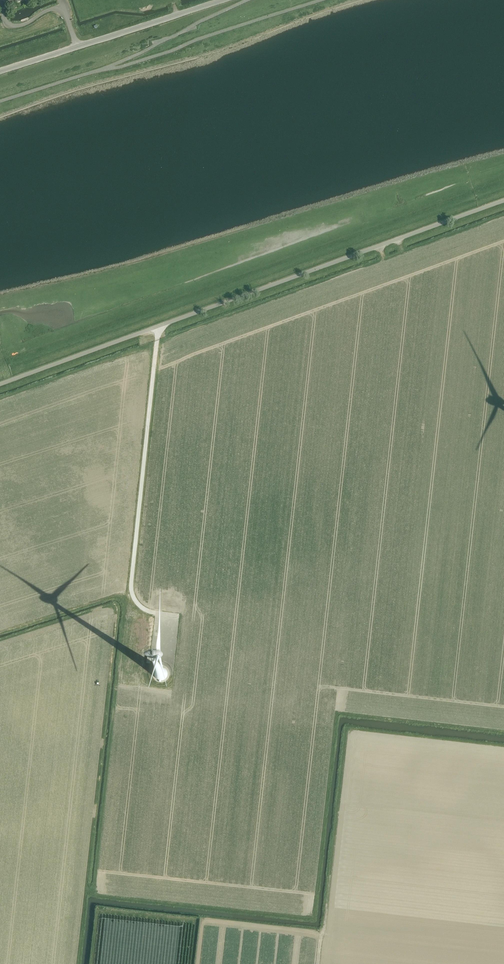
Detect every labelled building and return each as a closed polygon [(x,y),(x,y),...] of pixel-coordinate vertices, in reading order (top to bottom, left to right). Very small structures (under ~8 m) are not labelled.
[(154,673),(154,674),(155,675),(155,676),(155,677),(156,677),(156,678),(157,679),(158,679),(158,680),(159,680),(160,680),(161,680),(162,680),(163,680),(164,680),(164,679),(165,679),(166,678),(166,677),(167,677),(167,676),(167,675),(167,674),(167,673),(167,672),(167,671),(167,670),(166,670),(166,669),(165,669),(165,668),(164,668),(163,668),(163,667),(162,667),(161,667),(160,667),(159,667),(159,668),(158,668),(157,668),(157,669),(156,669),(156,670),(155,670),(155,671),(155,672),(155,673),(154,673)]
